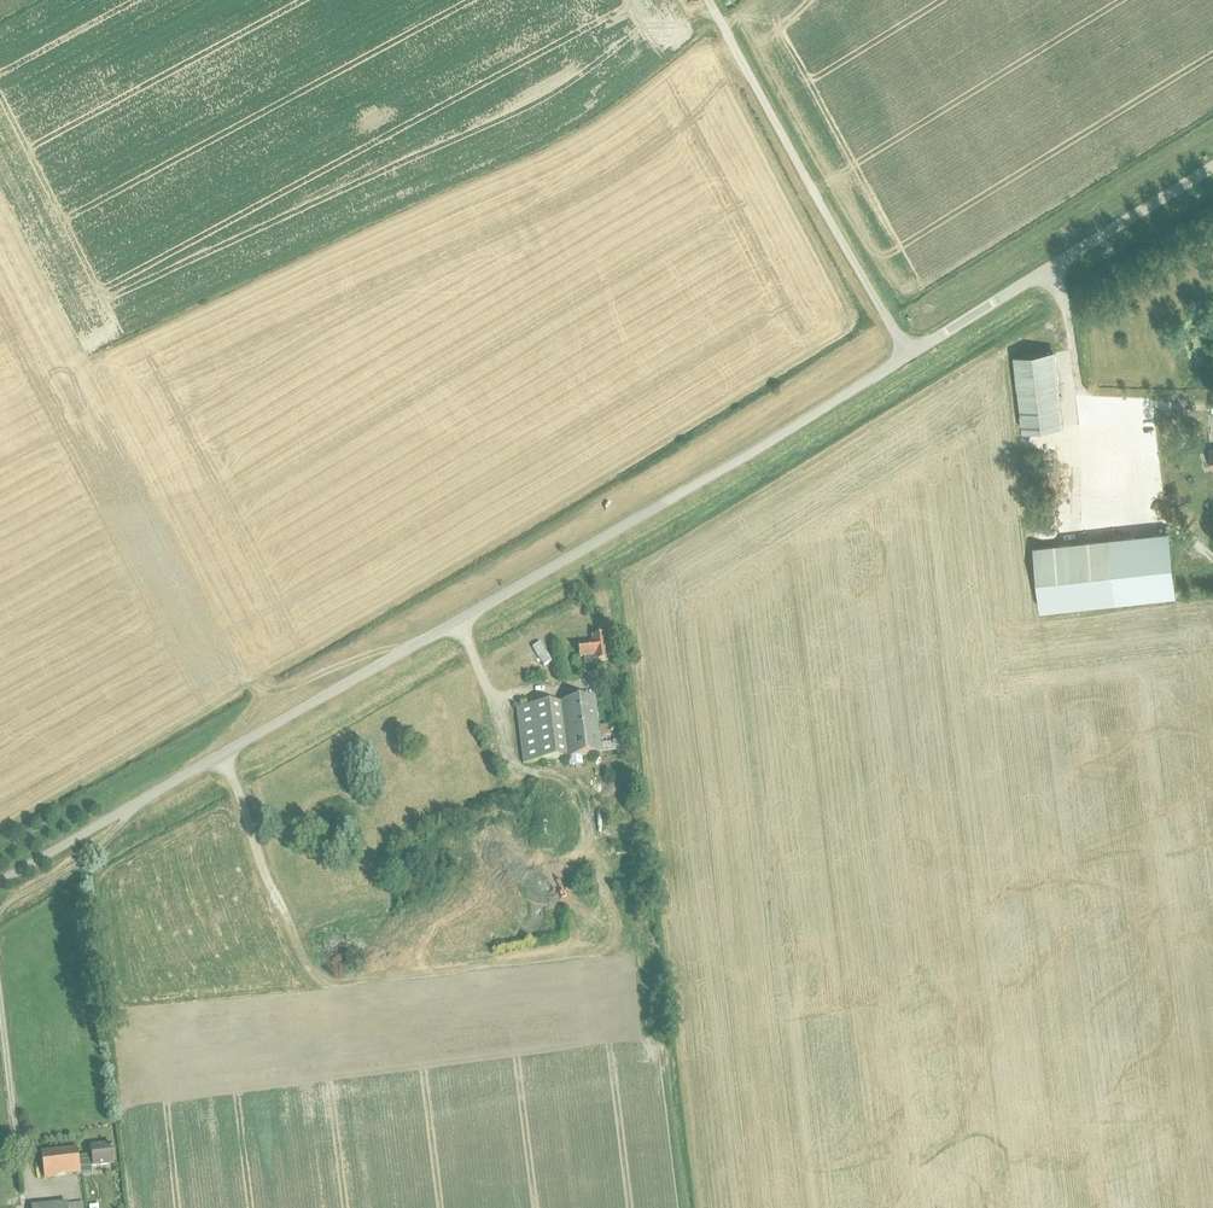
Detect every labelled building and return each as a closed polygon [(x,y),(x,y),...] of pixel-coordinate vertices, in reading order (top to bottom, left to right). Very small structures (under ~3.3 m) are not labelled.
[(1023,430),(1063,425),(1055,352),(1014,357),(1023,430)] [(1174,593),(1167,533),(1035,548),(1042,608),(1174,593)] [(580,657),(584,656),(585,662),(609,659),(605,634),(592,636),(593,643),(578,645),(580,657)] [(602,753),(595,699),(517,709),(524,763),(569,758),(581,756),(602,753)] [(621,724),(601,726),(604,751),(623,749),(621,724)] [(581,756),(569,758),(570,765),(582,764),(581,756)] [(42,1155),(45,1178),(91,1172),(91,1167),(113,1164),(111,1146),(92,1149),(93,1160),(79,1162),(77,1151),(42,1155)]
